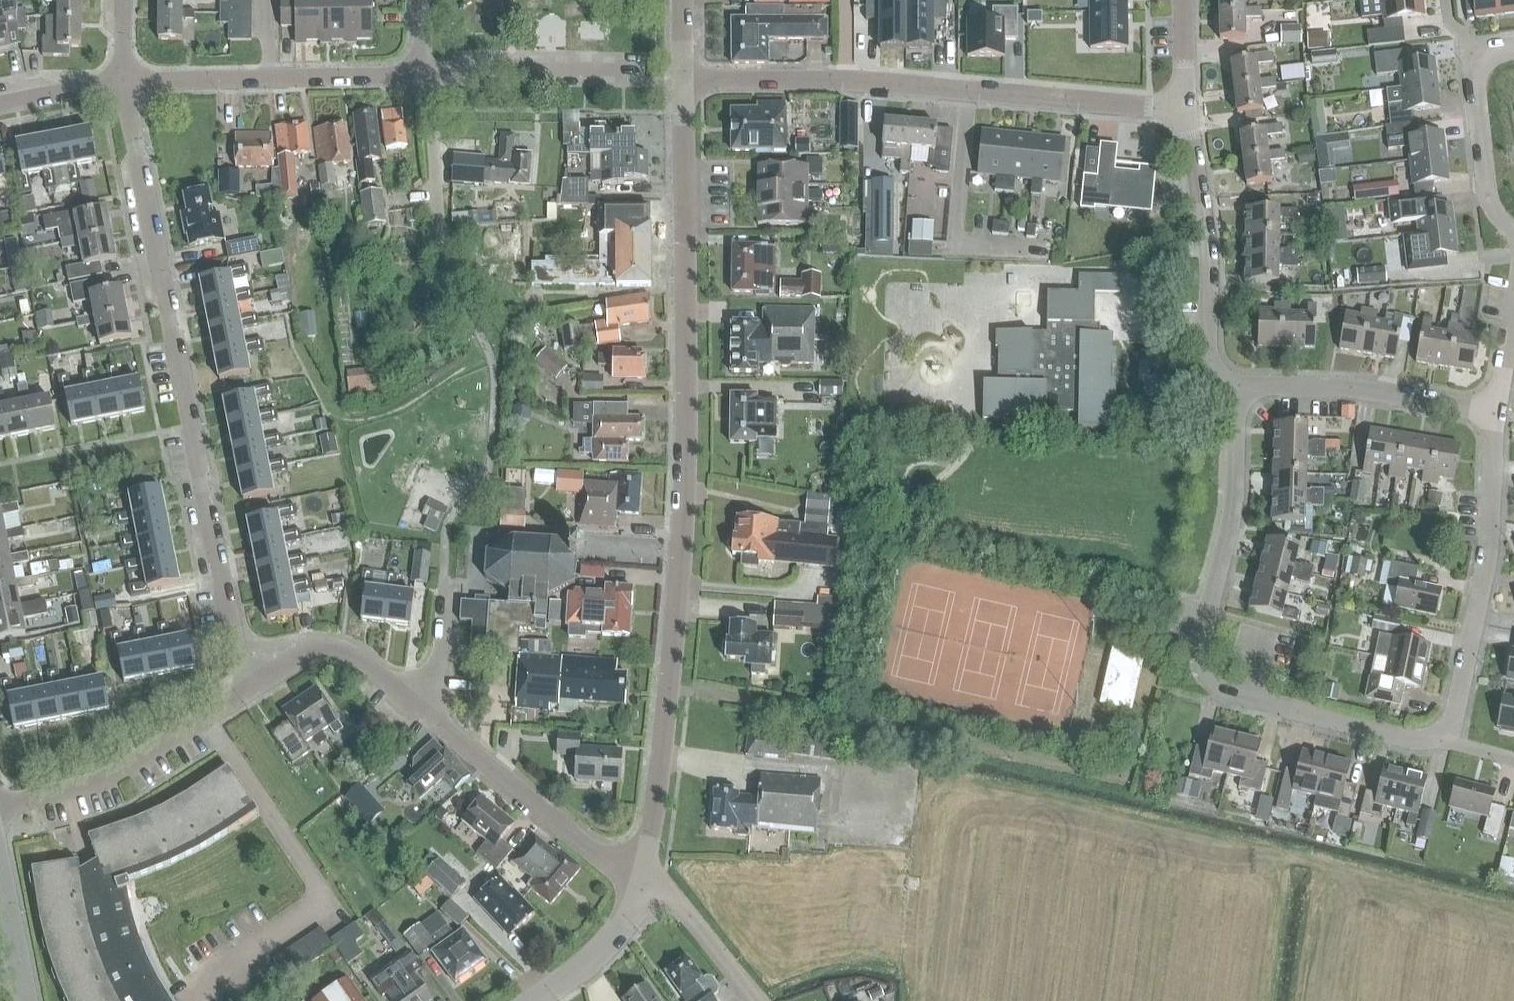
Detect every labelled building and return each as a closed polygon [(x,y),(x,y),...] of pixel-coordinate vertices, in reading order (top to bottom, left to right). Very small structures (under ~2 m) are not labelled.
[(10,47),(5,25),(15,23),(15,31),(23,31),(24,9),(18,9),(16,0),(0,0),(0,49),(10,47)] [(59,17),(82,17),(82,0),(46,0),(46,2),(59,2),(59,17)] [(158,13),(181,13),(181,10),(181,0),(158,0),(158,13)] [(322,41),(322,1),(297,2),(296,0),(281,0),(281,26),(295,26),(296,42),(322,41)] [(348,40),(372,40),(371,0),(366,0),(347,1),(348,40)] [(865,20),(879,20),(879,49),(905,49),(905,0),(865,0),(865,20)] [(905,49),(932,49),(932,20),(946,20),(946,0),(905,0),(905,49)] [(1089,12),(1126,12),(1126,0),(1089,0),(1089,12)] [(1219,13),(1244,13),(1244,9),(1244,0),(1219,0),(1219,13)] [(1422,0),(1380,0),(1384,30),(1402,28),(1401,18),(1423,16),(1422,0)] [(1496,0),(1473,0),(1475,18),(1498,15),(1496,0)] [(1498,15),(1513,13),(1513,0),(1496,0),(1498,15)] [(322,41),(348,40),(347,1),(322,1),(322,41)] [(219,3),(219,13),(228,14),(228,4),(228,3),(219,3)] [(228,14),(228,16),(251,17),(251,4),(228,4),(228,14)] [(746,7),(746,18),(732,18),(732,64),(769,64),(769,40),(829,40),(829,18),(783,18),(783,6),(746,7)] [(966,20),(966,56),(1003,56),(1003,39),(1017,39),(1016,7),(991,8),(991,19),(966,20)] [(1244,13),(1219,13),(1219,40),(1244,39),(1244,19),(1261,18),(1261,9),(1244,9),(1244,13)] [(158,13),(157,39),(181,40),(181,19),(193,20),(193,10),(181,10),(181,13),(158,13)] [(1041,12),(1026,12),(1026,24),(1042,24),(1041,12)] [(1089,12),(1089,49),(1127,48),(1126,12),(1089,12)] [(219,13),(219,24),(228,24),(228,16),(228,14),(219,13)] [(228,24),(228,28),(251,29),(251,17),(228,16),(228,24)] [(82,46),(82,17),(59,17),(46,17),(46,38),(43,38),(43,55),(69,55),(69,46),(82,46)] [(1281,44),(1301,44),(1300,26),(1280,27),(1281,44)] [(228,28),(227,40),(251,41),(251,29),(228,28)] [(1326,33),(1306,34),(1307,50),(1327,49),(1326,33)] [(1433,60),(1407,63),(1405,51),(1373,55),(1376,76),(1399,73),(1400,88),(1436,84),(1433,60)] [(1310,68),(1334,66),(1333,52),(1309,54),(1310,68)] [(1258,85),(1258,81),(1256,65),(1273,63),(1272,54),(1254,56),(1255,59),(1230,62),(1234,88),(1258,85)] [(1275,79),(1258,81),(1258,85),(1234,88),(1237,114),(1244,113),(1261,111),(1262,111),(1259,90),(1276,88),(1275,79)] [(1439,108),(1436,84),(1400,88),(1402,103),(1387,105),(1390,126),(1414,123),(1412,111),(1439,108)] [(1322,100),(1308,102),(1310,116),(1324,114),(1322,100)] [(732,151),(757,151),(757,155),(786,154),(786,104),(757,104),(757,111),(732,111),(732,151)] [(387,149),(406,147),(401,109),(382,111),(387,149)] [(1261,111),(1244,113),(1245,121),(1262,119),(1261,111)] [(374,113),(355,115),(353,115),(358,160),(355,160),(358,183),(373,182),(370,159),(379,159),(374,113)] [(911,165),(912,148),(909,148),(911,123),(885,121),(883,146),(897,147),(896,164),(911,165)] [(322,199),(328,198),(326,186),(335,184),(333,165),(350,162),(344,123),(312,128),(322,199)] [(562,126),(563,145),(566,146),(566,154),(601,154),(601,156),(636,155),(635,153),(635,129),(611,130),(611,123),(594,123),(594,130),(590,130),(590,146),(579,146),(578,126),(562,126)] [(937,126),(911,123),(909,148),(912,148),(929,149),(927,167),(936,167),(935,172),(949,174),(952,130),(937,129),(937,126)] [(1409,161),(1445,157),(1442,133),(1415,136),(1414,123),(1390,126),(1385,127),(1387,150),(1407,148),(1409,161)] [(275,128),(280,168),(278,168),(282,198),(297,197),(292,156),(310,154),(306,124),(275,128)] [(1265,137),(1281,135),(1280,125),(1263,127),(1264,131),(1239,134),(1243,159),(1267,156),(1267,153),(1265,137)] [(71,165),(68,166),(71,184),(80,182),(76,164),(95,161),(89,130),(65,134),(71,165)] [(995,191),(1004,192),(1010,135),(982,132),(978,173),(996,175),(995,191)] [(235,167),(272,167),(272,133),(235,133),(235,167)] [(52,169),(68,166),(71,165),(65,134),(40,139),(46,170),(43,171),(47,188),(55,186),(52,169)] [(528,185),(530,154),(513,153),(514,136),(502,135),(500,161),(485,160),(484,182),(528,185)] [(1014,193),(1015,177),(1032,179),(1036,137),(1010,135),(1004,192),(1014,193)] [(1043,180),(1061,182),(1065,140),(1036,137),(1032,179),(1031,195),(1041,196),(1043,180)] [(46,170),(40,139),(16,144),(21,171),(18,172),(22,191),(31,189),(28,174),(43,171),(46,170)] [(809,139),(794,139),(794,155),(809,155),(809,139)] [(1150,212),(1155,168),(1139,166),(1138,173),(1114,170),(1117,145),(1100,144),(1100,150),(1086,148),(1080,208),(1093,210),(1095,206),(1150,212)] [(1284,151),(1267,153),(1267,156),(1243,159),(1246,185),(1271,182),(1268,162),(1285,160),(1284,151)] [(1297,153),(1299,164),(1315,162),(1313,151),(1297,153)] [(646,153),(635,153),(636,155),(601,156),(601,184),(624,184),(624,179),(647,179),(646,153)] [(1448,181),(1445,157),(1409,161),(1412,185),(1448,181)] [(758,165),(758,191),(807,191),(807,175),(822,175),(822,159),(806,159),(806,165),(758,165)] [(218,172),(218,196),(238,195),(238,171),(218,172)] [(587,205),(587,180),(562,180),(558,206),(587,205)] [(870,184),(863,184),(862,215),(865,215),(864,251),(866,251),(866,257),(902,258),(906,210),(892,208),(892,204),(892,181),(870,181),(870,184)] [(1368,185),(1369,200),(1398,197),(1396,181),(1368,185)] [(318,183),(309,185),(311,196),(320,195),(318,183)] [(189,246),(224,240),(219,214),(213,215),(208,190),(183,195),(186,212),(180,213),(184,235),(186,235),(189,246)] [(80,194),(82,203),(97,200),(96,191),(80,194)] [(359,194),(363,226),(384,223),(381,191),(359,194)] [(822,191),(807,191),(758,191),(757,225),(821,225),(822,216),(807,216),(807,200),(822,201),(822,191)] [(1440,195),(1414,198),(1387,201),(1389,225),(1416,222),(1418,234),(1453,230),(1451,206),(1442,207),(1440,195)] [(546,220),(556,221),(556,204),(547,204),(546,220)] [(616,286),(650,286),(650,227),(648,227),(648,206),(599,206),(599,258),(545,258),(545,263),(531,263),(532,284),(616,284),(616,286)] [(80,240),(109,233),(105,209),(75,215),(74,212),(43,218),(46,232),(58,229),(61,242),(79,238),(80,240)] [(1247,209),(1246,234),(1277,234),(1277,218),(1296,219),(1296,211),(1278,210),(1247,209)] [(475,212),(450,214),(451,223),(467,222),(467,226),(476,225),(475,212)] [(10,228),(7,213),(0,214),(0,230),(10,228)] [(31,216),(17,219),(19,227),(33,224),(31,216)] [(911,221),(910,241),(932,242),(933,223),(911,221)] [(999,235),(1001,223),(993,222),(991,234),(999,235)] [(1007,223),(1001,223),(999,235),(1006,236),(1007,236),(1009,224),(1007,223)] [(1026,237),(1034,238),(1035,226),(1027,225),(1026,237)] [(1456,254),(1453,230),(1418,234),(1420,249),(1405,251),(1407,272),(1431,269),(1430,257),(1456,254)] [(114,259),(109,233),(80,240),(79,238),(61,242),(62,250),(80,246),(84,264),(66,268),(68,281),(101,274),(99,262),(114,259)] [(1277,250),(1277,234),(1246,234),(1246,258),(1296,259),(1296,251),(1277,250)] [(256,238),(224,244),(227,259),(259,253),(256,238)] [(5,244),(9,265),(26,261),(22,241),(5,244)] [(732,292),(774,292),(774,247),(732,246),(732,292)] [(1296,267),(1296,259),(1246,258),(1246,282),(1276,283),(1276,267),(1296,267)] [(234,299),(233,294),(230,278),(248,274),(246,265),(227,268),(228,274),(200,279),(205,304),(234,299)] [(779,281),(779,298),(820,299),(820,274),(800,274),(800,281),(779,281)] [(1048,292),(1047,333),(995,332),(994,348),(998,348),(997,382),(982,382),(982,419),(998,419),(998,415),(1029,416),(1029,420),(1045,420),(1045,411),(1077,412),(1077,428),(1114,429),(1114,412),(1110,412),(1111,397),(1115,398),(1115,381),(1111,381),(1112,366),(1115,366),(1116,350),(1112,350),(1112,335),(1093,334),(1094,293),(1120,293),(1120,276),(1079,275),(1079,293),(1048,292)] [(91,300),(94,315),(95,319),(126,313),(121,288),(104,291),(102,279),(70,285),(74,304),(91,300)] [(251,291),(233,294),(234,299),(205,304),(210,329),(239,324),(238,319),(235,303),(253,299),(251,291)] [(561,327),(564,350),(621,342),(618,325),(649,321),(649,296),(606,302),(607,323),(580,326),(580,324),(561,327)] [(1257,345),(1279,346),(1281,304),(1273,303),(1273,310),(1259,310),(1257,345)] [(1290,304),(1281,304),(1279,346),(1297,346),(1298,314),(1290,314),(1290,304)] [(1307,314),(1298,314),(1297,346),(1314,347),(1316,305),(1307,304),(1307,314)] [(762,324),(731,323),(731,373),(757,372),(757,363),(780,362),(782,365),(788,365),(790,363),(813,364),(814,309),(763,308),(762,324)] [(1339,349),(1362,352),(1369,311),(1361,309),(1360,316),(1345,314),(1339,349)] [(1377,312),(1369,311),(1362,352),(1379,355),(1384,323),(1376,322),(1377,312)] [(314,312),(299,313),(302,338),(316,336),(314,312)] [(95,319),(94,315),(76,319),(78,328),(96,324),(100,344),(131,338),(126,313),(95,319)] [(256,315),(238,319),(239,324),(210,329),(215,354),(245,349),(244,343),(240,327),(257,324),(256,315)] [(1392,325),(1384,323),(1379,355),(1396,358),(1402,316),(1394,315),(1392,325)] [(1416,362),(1432,364),(1438,332),(1429,331),(1431,321),(1423,320),(1416,362)] [(1446,334),(1438,332),(1432,364),(1449,367),(1456,326),(1448,324),(1446,334)] [(1464,327),(1456,326),(1449,367),(1471,371),(1477,336),(1463,334),(1464,327)] [(22,333),(23,347),(37,345),(35,331),(22,333)] [(261,340),(244,343),(245,349),(215,354),(220,379),(250,374),(246,352),(263,349),(261,340)] [(533,362),(554,380),(565,367),(544,349),(533,362)] [(644,379),(644,358),(641,358),(641,352),(612,351),(612,355),(598,354),(598,365),(612,365),(612,378),(644,379)] [(1,371),(14,369),(11,352),(0,354),(0,368),(1,371)] [(107,367),(111,385),(114,385),(120,415),(145,411),(139,380),(120,384),(116,366),(107,367)] [(346,371),(348,393),(378,390),(375,368),(346,371)] [(83,373),(87,390),(90,389),(96,420),(120,415),(114,385),(111,385),(95,388),(92,371),(83,373)] [(90,389),(87,390),(71,393),(67,375),(58,377),(62,395),(65,394),(71,425),(96,420),(90,389)] [(602,376),(581,375),(581,393),(602,393),(602,376)] [(818,391),(818,397),(819,397),(841,397),(841,382),(818,381),(818,391)] [(18,385),(21,402),(24,402),(31,433),(56,428),(50,397),(30,400),(27,383),(18,385)] [(258,419),(257,414),(254,398),(271,395),(269,386),(251,390),(252,394),(224,400),(229,425),(258,419)] [(21,402),(5,405),(2,388),(0,388),(0,408),(6,438),(31,433),(24,402),(21,402)] [(731,395),(730,442),(755,443),(755,438),(776,438),(776,400),(756,400),(756,395),(731,395)] [(531,420),(532,408),(526,403),(517,403),(511,407),(511,419),(515,425),(525,425),(531,420)] [(643,440),(644,417),(627,417),(627,405),(593,404),(593,440),(583,440),(583,450),(579,450),(579,454),(593,454),(593,461),(626,461),(627,440),(643,440)] [(1354,419),(1354,407),(1340,407),(1340,419),(1354,419)] [(258,419),(229,425),(234,450),(263,444),(262,439),(259,422),(276,419),(274,411),(257,414),(258,419)] [(1275,424),(1274,449),(1324,450),(1324,442),(1305,442),(1306,425),(1275,424)] [(1381,465),(1387,433),(1370,430),(1363,471),(1371,473),(1373,464),(1381,465)] [(1388,476),(1396,477),(1403,435),(1387,433),(1381,465),(1389,467),(1388,476)] [(268,469),(267,464),(264,447),(281,444),(280,435),(262,439),(263,444),(234,450),(239,475),(268,469)] [(319,438),(323,456),(338,453),(334,435),(319,438)] [(1419,438),(1403,435),(1396,477),(1404,478),(1406,469),(1414,470),(1419,438)] [(1421,481),(1429,482),(1436,441),(1419,438),(1414,470),(1422,472),(1421,481)] [(1459,445),(1436,441),(1429,482),(1437,483),(1439,478),(1453,480),(1459,445)] [(1323,458),(1324,450),(1274,449),(1274,473),(1305,474),(1305,458),(1323,458)] [(285,461),(267,464),(268,469),(239,475),(244,500),(274,494),(269,472),(286,469),(285,461)] [(149,466),(128,470),(131,489),(152,485),(149,466)] [(507,470),(507,482),(521,483),(521,470),(507,470)] [(1274,473),(1273,497),(1323,498),(1323,490),(1304,490),(1305,474),(1274,473)] [(584,483),(581,519),(581,526),(615,528),(616,513),(637,514),(640,476),(616,475),(610,475),(610,485),(584,483)] [(1348,502),(1361,504),(1364,484),(1352,482),(1348,502)] [(118,525),(135,522),(134,517),(165,511),(161,487),(129,494),(133,513),(116,516),(118,525)] [(1447,507),(1450,493),(1435,490),(1432,504),(1447,507)] [(772,562),(773,560),(833,565),(836,537),(825,536),(828,496),(806,494),(804,524),(788,523),(788,524),(777,523),(777,522),(737,519),(736,537),(734,536),(734,538),(730,541),(729,550),(733,554),(733,555),(742,555),(741,566),(757,567),(757,561),(772,562)] [(1323,506),(1323,498),(1273,497),(1272,521),(1303,522),(1303,506),(1323,506)] [(7,534),(6,531),(3,515),(20,512),(19,503),(0,506),(1,509),(0,509),(0,536),(7,534)] [(446,512),(428,503),(423,513),(429,516),(424,527),(436,533),(446,512)] [(282,539),(281,535),(278,518),(296,515),(294,506),(275,510),(276,514),(247,519),(253,545),(282,539)] [(500,510),(499,527),(524,529),(525,511),(500,510)] [(123,549),(139,545),(139,541),(170,535),(165,511),(134,517),(135,522),(138,537),(121,540),(123,549)] [(348,514),(331,517),(332,525),(349,522),(348,514)] [(11,556),(8,540),(25,537),(24,527),(6,531),(7,534),(0,536),(0,561),(12,559),(11,556)] [(299,531),(281,535),(282,539),(253,545),(258,570),(287,564),(286,560),(283,543),(300,540),(299,531)] [(127,572),(144,569),(143,565),(174,559),(170,535),(139,541),(139,545),(142,560),(125,563),(127,572)] [(502,590),(499,594),(489,593),(489,601),(461,599),(459,619),(472,620),(470,648),(485,649),(485,650),(517,653),(519,628),(544,630),(547,598),(574,582),(576,558),(584,555),(584,548),(578,543),(488,536),(485,577),(502,590)] [(1268,539),(1262,562),(1310,575),(1312,567),(1294,562),(1298,547),(1268,539)] [(11,556),(12,559),(0,561),(0,587),(17,584),(16,580),(13,565),(30,561),(28,552),(11,556)] [(430,555),(413,553),(410,582),(426,584),(430,555)] [(304,556),(286,560),(287,564),(258,570),(263,595),(292,589),(291,584),(288,568),(306,564),(304,556)] [(1347,576),(1363,579),(1365,572),(1369,573),(1371,562),(1350,557),(1350,559),(1343,557),(1341,569),(1348,570),(1347,576)] [(29,566),(31,576),(73,568),(71,559),(56,562),(56,560),(29,566)] [(143,565),(144,569),(147,584),(130,587),(132,596),(149,592),(148,589),(179,583),(174,559),(143,565)] [(1308,583),(1310,575),(1262,562),(1256,585),(1286,593),(1290,579),(1308,583)] [(1392,562),(1389,577),(1387,586),(1399,588),(1395,607),(1437,616),(1442,588),(1416,583),(1419,567),(1392,562)] [(361,620),(386,623),(389,592),(385,591),(387,579),(372,577),(372,572),(364,571),(362,589),(365,589),(361,620)] [(309,577),(312,591),(322,589),(320,582),(331,580),(329,573),(309,577)] [(387,574),(387,579),(385,591),(389,592),(386,623),(410,626),(413,595),(394,592),(396,575),(387,574)] [(22,608),(21,605),(18,589),(35,586),(33,577),(16,580),(17,584),(0,587),(0,613),(22,608)] [(309,581),(291,584),(292,589),(263,595),(268,620),(297,614),(293,592),(311,589),(309,581)] [(1282,608),(1286,593),(1256,585),(1250,609),(1298,622),(1300,613),(1282,608)] [(629,637),(632,588),(605,586),(605,592),(576,590),(567,594),(565,626),(569,626),(569,637),(585,638),(585,633),(602,634),(602,635),(629,637)] [(78,592),(82,613),(92,611),(88,590),(78,592)] [(113,594),(93,598),(95,611),(115,607),(113,594)] [(27,634),(24,619),(46,614),(43,601),(21,605),(22,608),(0,613),(0,639),(27,634)] [(75,607),(63,610),(67,626),(79,623),(75,607)] [(772,626),(801,628),(802,613),(773,611),(772,626)] [(1373,616),(1370,629),(1398,635),(1401,622),(1373,616)] [(158,625),(162,641),(165,641),(171,672),(195,667),(189,636),(170,640),(167,623),(158,625)] [(727,640),(726,643),(722,645),(722,653),(725,657),(725,659),(743,661),(743,665),(751,666),(751,674),(763,675),(764,667),(770,667),(772,635),(755,634),(756,626),(730,624),(729,640),(727,640)] [(135,630),(138,646),(142,645),(148,676),(171,672),(165,641),(162,641),(146,644),(143,628),(135,630)] [(124,681),(148,676),(142,645),(138,646),(123,649),(120,633),(111,635),(114,650),(118,650),(124,681)] [(1380,634),(1376,656),(1426,666),(1431,645),(1380,634)] [(529,640),(528,653),(550,654),(550,641),(529,640)] [(3,663),(24,659),(21,643),(0,648),(0,650),(3,663)] [(1119,645),(1106,702),(1139,710),(1153,653),(1119,645)] [(625,704),(627,674),(616,673),(617,661),(519,654),(515,707),(549,710),(550,704),(558,704),(559,699),(625,704)] [(1422,688),(1426,666),(1376,656),(1367,698),(1400,705),(1405,685),(1422,688)] [(71,667),(75,684),(79,684),(85,714),(109,710),(103,679),(84,683),(80,666),(71,667)] [(79,684),(75,684),(60,687),(57,671),(48,672),(51,689),(55,688),(61,719),(85,714),(79,684)] [(24,677),(28,694),(31,693),(37,724),(61,719),(55,688),(51,689),(37,692),(33,675),(24,677)] [(31,693),(28,694),(13,697),(10,680),(1,682),(4,698),(7,697),(13,728),(37,724),(31,693)] [(1339,687),(1324,684),(1321,698),(1336,701),(1339,687)] [(315,688),(299,699),(321,731),(328,726),(335,735),(343,729),(315,688)] [(1504,696),(1499,726),(1501,727),(1503,731),(1513,733),(1513,698),(1504,696)] [(327,740),(321,731),(299,699),(282,710),(290,721),(289,721),(304,742),(312,737),(318,746),(327,740)] [(304,742),(289,721),(272,733),(292,763),(310,751),(304,742)] [(1214,771),(1228,774),(1238,735),(1215,729),(1208,754),(1196,751),(1190,775),(1212,780),(1214,771)] [(744,755),(787,762),(788,753),(840,761),(842,744),(748,730),(744,755)] [(619,782),(621,752),(578,747),(579,736),(559,734),(557,753),(577,755),(575,780),(619,782)] [(1262,741),(1238,735),(1228,774),(1242,778),(1240,787),(1260,792),(1266,768),(1256,766),(1262,741)] [(455,789),(469,776),(445,749),(443,751),(433,740),(416,755),(417,756),(412,760),(412,771),(416,775),(406,784),(419,799),(444,777),(455,789)] [(1294,791),(1318,797),(1328,757),(1304,751),(1297,776),(1286,773),(1277,809),(1289,812),(1294,791)] [(1352,763),(1328,757),(1318,797),(1328,799),(1326,805),(1331,812),(1336,814),(1335,817),(1347,820),(1355,791),(1345,788),(1352,763)] [(174,1000),(162,979),(151,958),(144,941),(141,943),(138,937),(131,914),(127,890),(131,888),(128,880),(140,876),(171,863),(200,849),(228,832),(257,812),(257,813),(258,812),(227,766),(197,787),(173,801),(148,814),(122,824),(88,836),(97,861),(80,871),(78,861),(31,869),(37,905),(44,937),(53,967),(65,997),(66,1000),(175,1000),(174,1000)] [(1385,767),(1379,794),(1367,791),(1361,814),(1381,819),(1385,806),(1398,810),(1407,772),(1385,767)] [(1428,778),(1407,772),(1398,810),(1411,813),(1407,826),(1416,828),(1428,778)] [(816,832),(820,787),(820,778),(762,774),(759,788),(758,788),(758,798),(739,795),(739,792),(736,791),(716,789),(714,790),(711,829),(713,830),(732,832),(735,832),(735,835),(750,836),(751,827),(816,832)] [(1187,797),(1191,782),(1178,779),(1175,794),(1187,797)] [(1457,782),(1451,807),(1490,817),(1485,835),(1498,838),(1506,809),(1493,806),(1496,792),(1457,782)] [(362,823),(379,809),(360,786),(344,800),(362,823)] [(487,799),(484,800),(481,797),(461,821),(486,841),(475,854),(495,870),(512,850),(500,840),(513,824),(494,808),(494,805),(487,799)] [(1270,807),(1258,804),(1255,816),(1267,820),(1270,807)] [(1428,841),(1435,813),(1422,810),(1415,838),(1428,841)] [(1363,825),(1352,822),(1349,837),(1359,840),(1363,825)] [(526,885),(549,904),(580,869),(553,846),(550,850),(534,836),(512,862),(532,879),(526,885)] [(1498,875),(1510,877),(1513,860),(1501,857),(1498,875)] [(436,862),(425,874),(450,898),(464,883),(438,859),(436,862)] [(419,897),(432,885),(419,871),(406,883),(419,897)] [(533,911),(505,884),(497,876),(473,899),(502,928),(507,924),(514,931),(533,911)] [(485,961),(463,931),(459,926),(467,917),(449,901),(440,912),(441,913),(421,927),(419,923),(402,935),(417,957),(433,946),(436,951),(433,953),(454,983),(485,961)] [(374,910),(365,917),(375,930),(397,958),(381,971),(370,978),(382,996),(386,993),(391,1000),(431,1000),(432,1000),(412,973),(420,967),(407,951),(401,941),(401,940),(399,941),(374,910)] [(321,927),(311,933),(325,953),(334,946),(321,927)] [(315,959),(325,953),(311,933),(302,939),(315,959)] [(306,966),(315,959),(302,939),(292,946),(306,966)] [(296,972),(306,966),(292,946),(283,952),(296,972)] [(287,979),(296,972),(283,952),(273,959),(287,979)] [(702,980),(685,957),(665,970),(665,972),(680,995),(681,995),(685,1000),(714,1000),(712,997),(717,994),(718,989),(711,978),(706,977),(702,980)] [(646,984),(622,1000),(623,1000),(658,1000),(646,984)] [(866,993),(870,1000),(872,1000),(882,997),(879,988),(866,993)] [(335,989),(318,1000),(344,1000),(335,989)] [(358,993),(347,1000),(364,1000),(358,993)]
